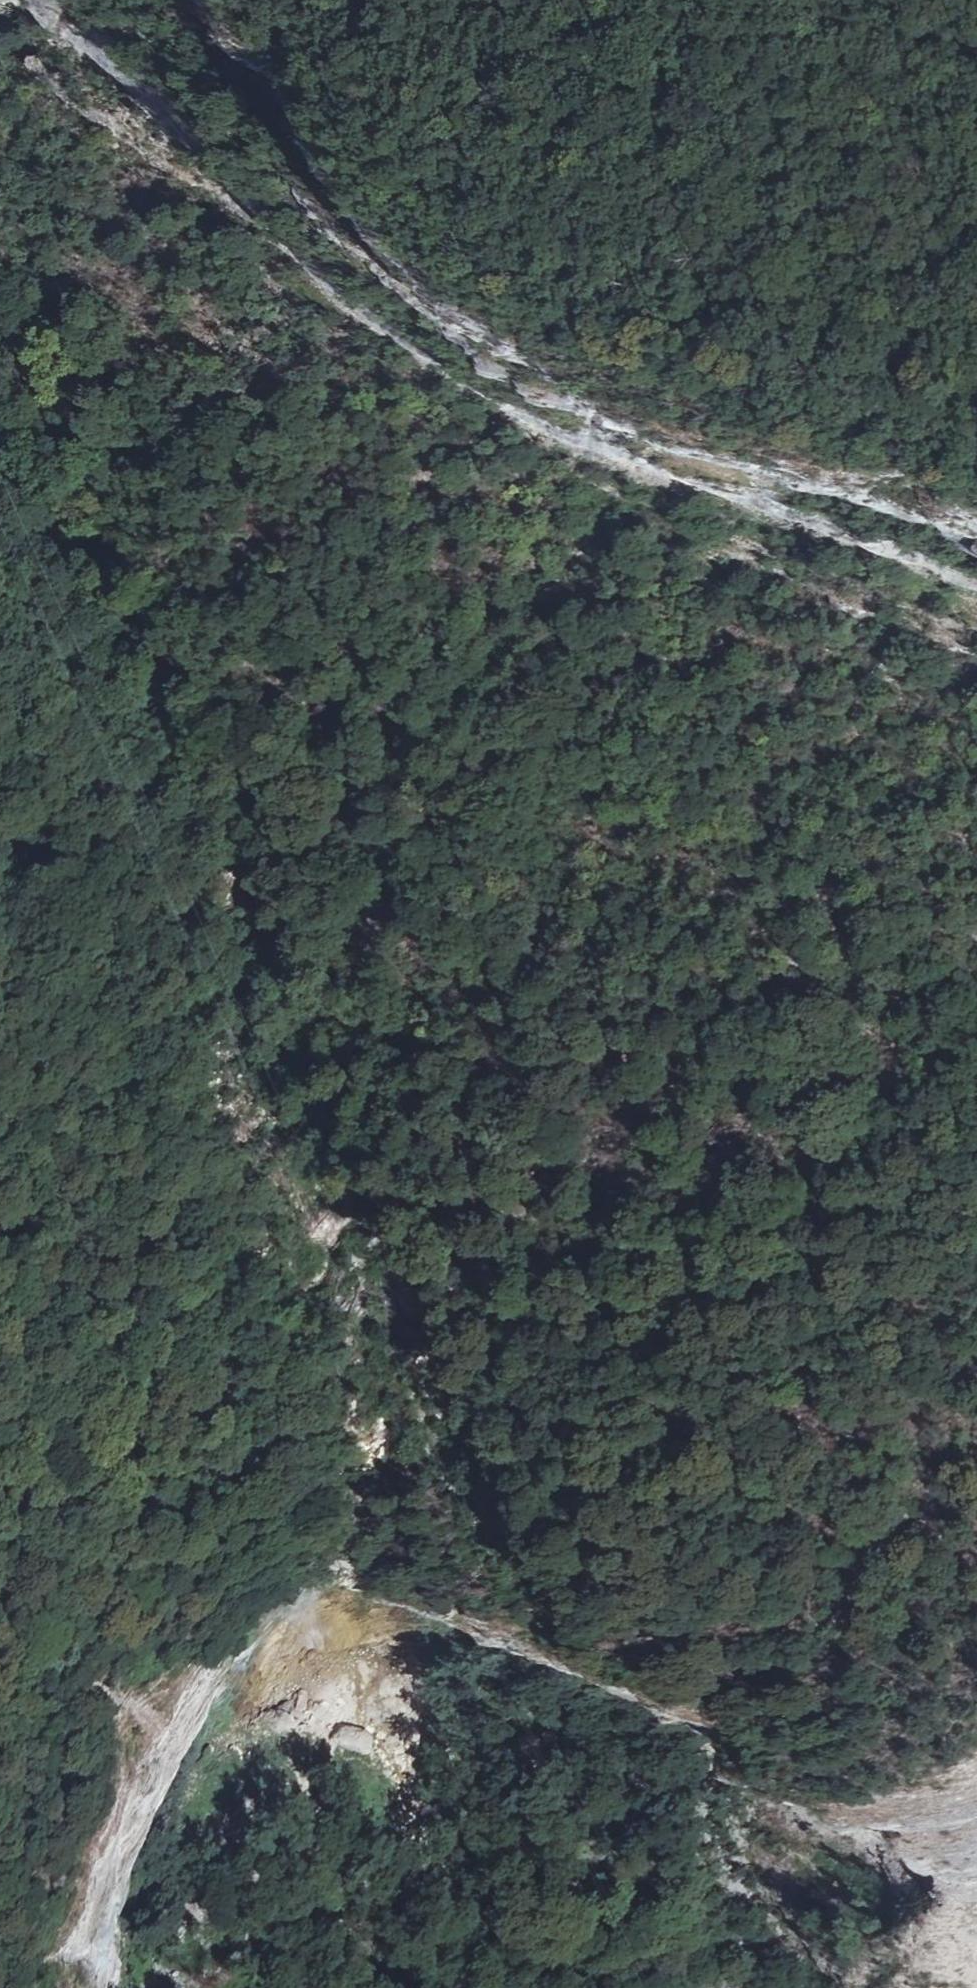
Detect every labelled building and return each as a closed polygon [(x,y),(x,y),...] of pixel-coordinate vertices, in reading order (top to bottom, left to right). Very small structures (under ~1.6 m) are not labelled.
[(338,1723),(332,1744),(368,1753),(373,1731),(338,1723)]
